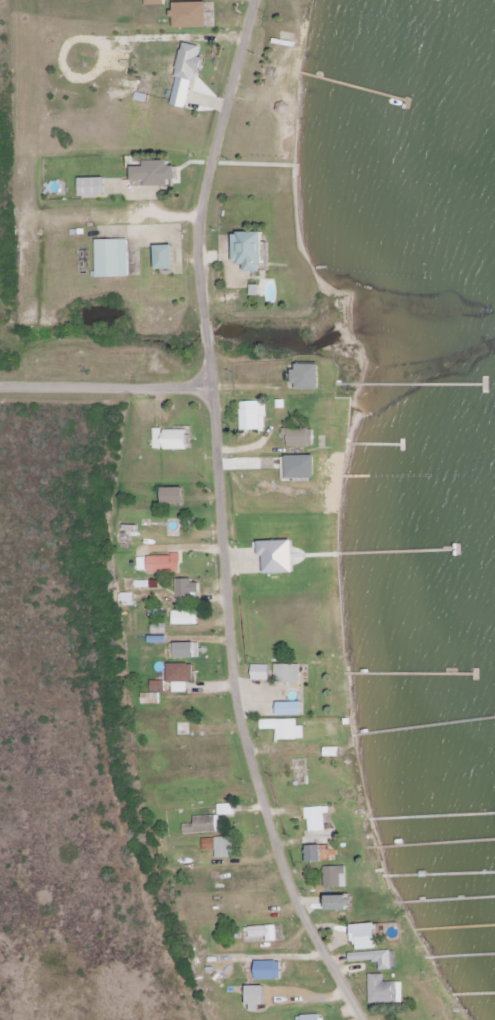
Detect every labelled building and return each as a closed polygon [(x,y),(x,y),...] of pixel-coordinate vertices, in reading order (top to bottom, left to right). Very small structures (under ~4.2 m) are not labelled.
[(209,2),(175,3),(176,29),(210,28),(209,2)] [(188,108),(196,71),(203,73),(206,59),(200,58),(202,47),(184,43),(172,105),(188,108)] [(133,168),(134,182),(147,182),(147,188),(172,187),(171,180),(179,180),(178,166),(171,166),(171,161),(146,162),(147,167),(133,168)] [(106,179),(82,179),(83,198),(106,197),(106,179)] [(266,234),(237,233),(236,264),(248,264),(248,272),(265,273),(266,234)] [(129,240),(98,241),(98,278),(130,278),(129,240)] [(159,270),(177,270),(176,246),(158,246),(159,270)] [(296,390),(321,390),(321,364),(295,365),(296,390)] [(241,402),(241,431),(266,430),(265,401),(241,402)] [(155,450),(190,449),(189,429),(154,430),(155,450)] [(283,446),(315,447),(315,430),(283,429),(283,446)] [(317,455),(288,456),(289,479),(317,478),(317,455)] [(186,503),(186,487),(164,487),(165,504),(186,503)] [(261,541),(261,556),(266,556),(266,574),(296,573),(295,540),(261,541)] [(181,555),(148,556),(148,573),(181,572),(181,555)] [(177,581),(177,596),(201,596),(201,580),(177,581)] [(199,624),(199,611),(171,612),(172,625),(199,624)] [(152,634),(167,634),(167,624),(153,624),(152,634)] [(177,644),(177,659),(200,658),(199,643),(177,644)] [(194,683),(193,664),(168,664),(169,683),(174,683),(174,693),(188,693),(188,683),(194,683)] [(301,665),(276,664),(276,683),(301,684),(301,665)] [(270,665),(253,665),(253,681),(270,681),(270,665)] [(152,693),(166,692),(165,681),(151,682),(152,693)] [(142,704),(160,705),(160,694),(142,694),(142,704)] [(304,702),(279,703),(279,716),(304,716),(304,702)] [(261,720),(261,730),(276,730),(277,740),(304,740),(304,726),(297,727),(297,720),(261,720)] [(328,831),(326,807),(307,808),(308,832),(328,831)] [(216,816),(194,816),(195,824),(183,824),(184,834),(217,833),(216,816)] [(234,838),(216,838),(216,858),(234,858),(234,838)] [(323,862),(322,846),(308,846),(308,863),(323,862)] [(347,887),(347,866),(324,867),(325,888),(347,887)] [(331,911),(355,910),(355,896),(330,897),(331,911)] [(379,949),(378,924),(355,925),(356,950),(379,949)] [(246,927),(246,937),(268,936),(268,942),(278,942),(277,926),(246,927)] [(350,962),(379,961),(379,971),(394,970),(393,952),(349,952),(350,962)] [(257,980),(282,980),(282,961),(257,962),(257,980)] [(369,1004),(402,1003),(402,983),(384,983),(384,974),(369,975),(369,1004)] [(265,986),(249,987),(250,1012),(265,1012),(265,986)]
